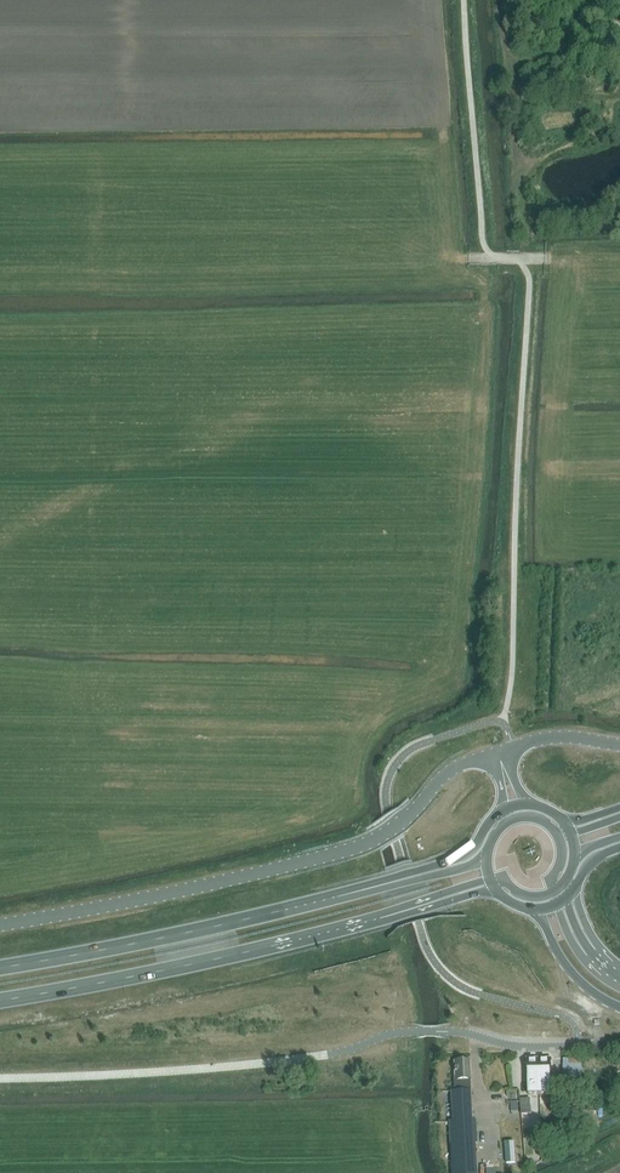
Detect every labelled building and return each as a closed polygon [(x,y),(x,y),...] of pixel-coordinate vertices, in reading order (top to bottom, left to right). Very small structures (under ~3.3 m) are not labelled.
[(463,1059),(461,1061),(453,1061),(453,1073),(454,1093),(451,1093),(452,1123),(449,1123),(449,1145),(474,1144),(477,1144),(476,1122),(472,1123),(470,1062),(470,1060),(467,1060),(465,1059),(463,1059)] [(529,1078),(528,1078),(528,1096),(529,1096),(542,1095),(541,1060),(528,1060),(529,1078)] [(550,1060),(541,1060),(542,1095),(551,1095),(552,1095),(551,1077),(550,1077),(550,1060)] [(530,1099),(520,1100),(521,1115),(532,1114),(530,1099)] [(533,1140),(532,1127),(524,1128),(525,1141),(533,1140)] [(516,1141),(507,1141),(508,1163),(517,1163),(516,1141)]
